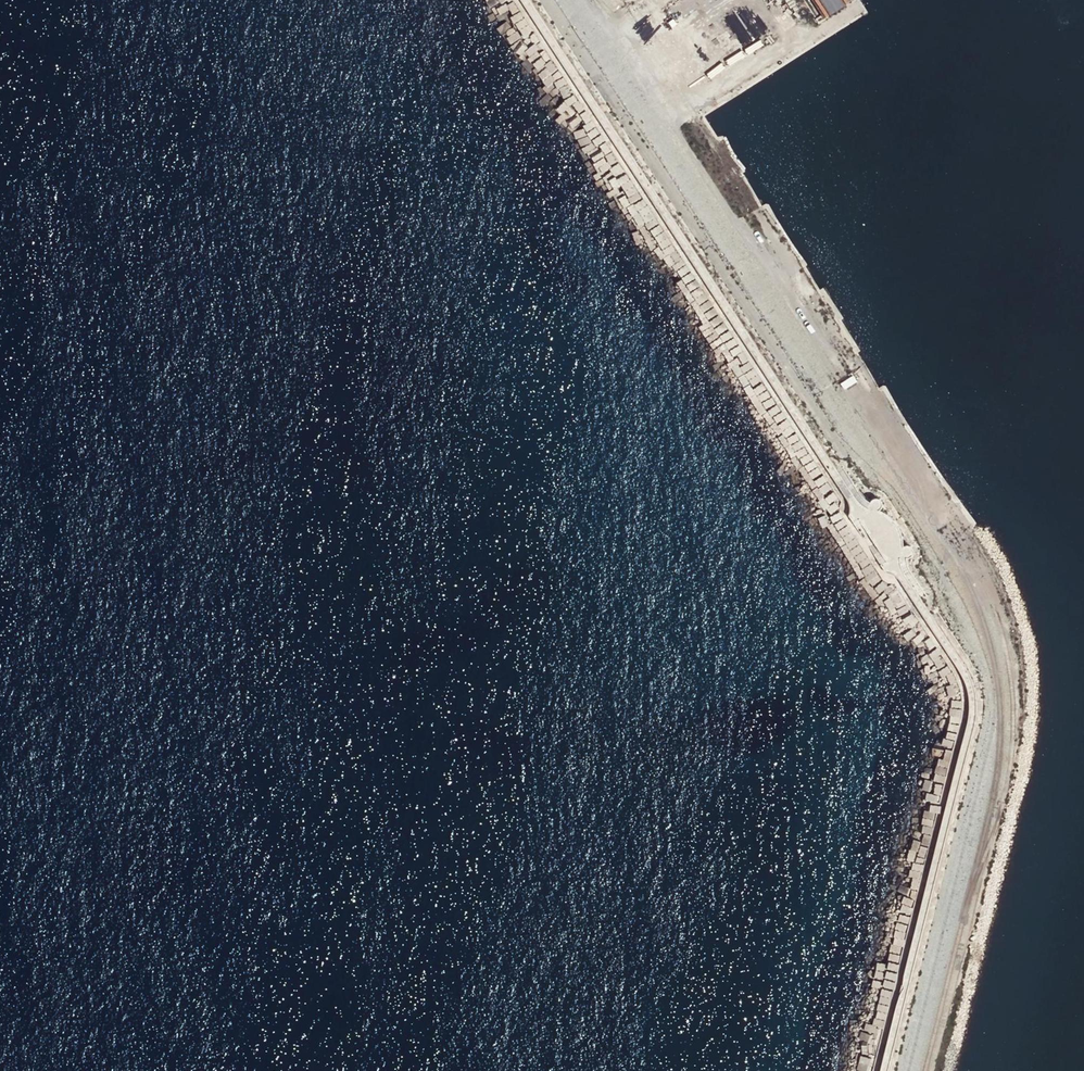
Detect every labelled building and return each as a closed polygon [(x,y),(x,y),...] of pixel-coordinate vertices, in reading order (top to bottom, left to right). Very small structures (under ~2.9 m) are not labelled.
[(852,496),(859,492),(853,483),(848,486),(852,496)] [(911,584),(916,580),(912,572),(906,576),(911,584)] [(898,607),(905,602),(898,592),(892,596),(898,607)]
